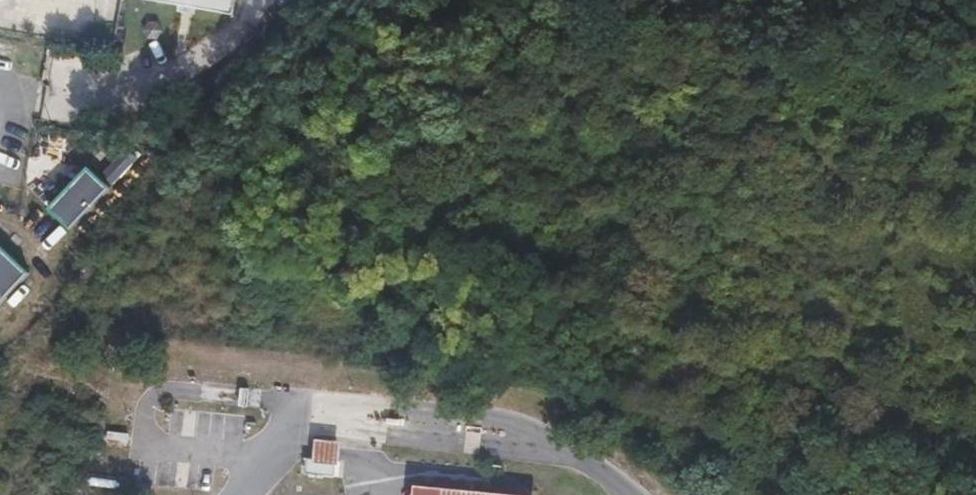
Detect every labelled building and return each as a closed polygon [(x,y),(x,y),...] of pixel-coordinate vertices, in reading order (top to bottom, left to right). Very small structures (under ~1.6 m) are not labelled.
[(230,18),(234,0),(141,0),(230,18)] [(412,476),(410,494),(552,494),(553,490),(412,476)]
